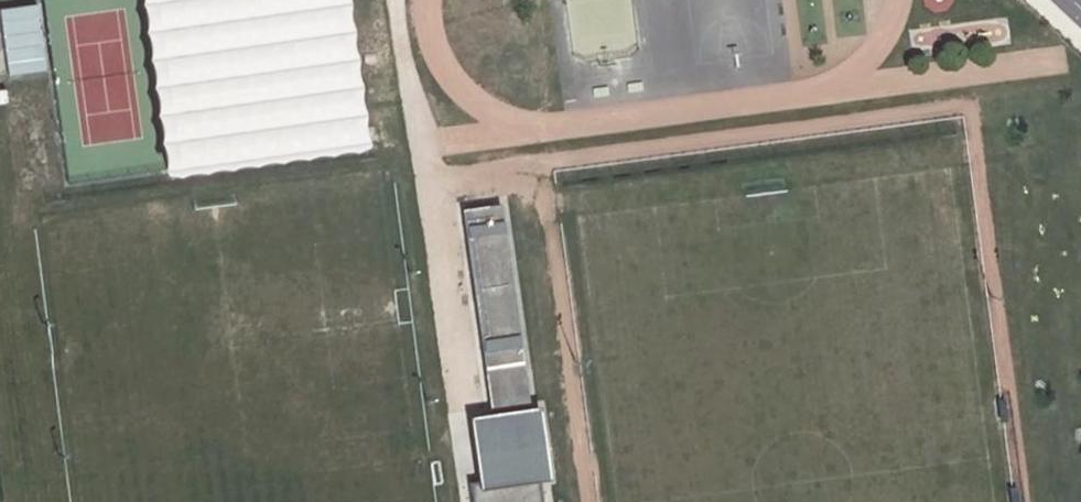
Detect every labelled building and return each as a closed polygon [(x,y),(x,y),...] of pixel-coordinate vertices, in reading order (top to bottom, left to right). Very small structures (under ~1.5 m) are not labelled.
[(352,0),(146,0),(166,174),(369,151),(352,0)] [(6,75),(45,72),(41,4),(2,6),(6,75)] [(503,201),(468,207),(497,433),(535,428),(503,201)]
